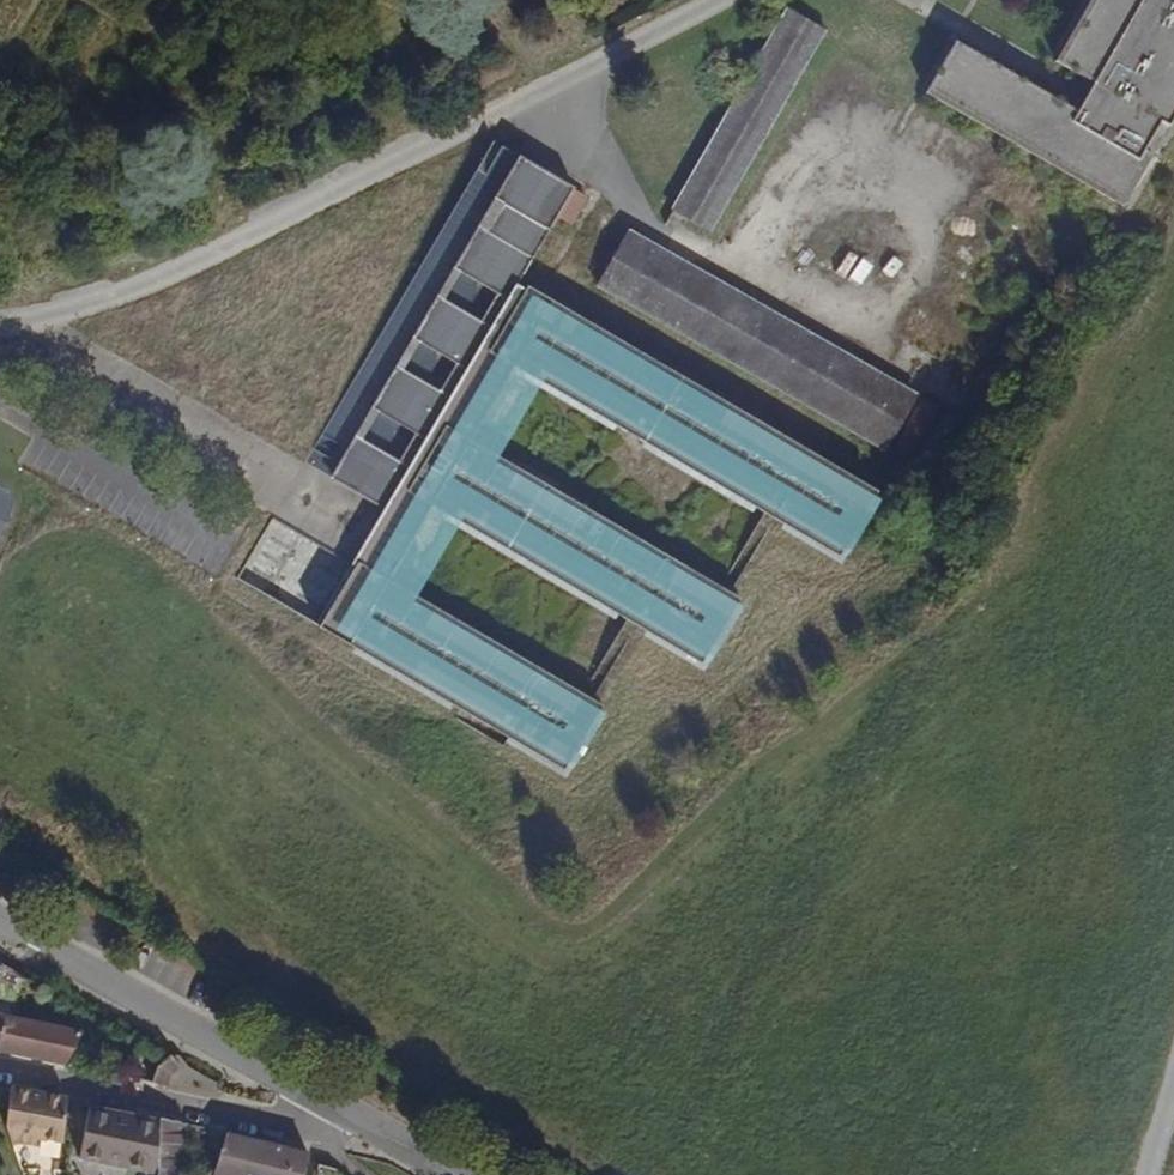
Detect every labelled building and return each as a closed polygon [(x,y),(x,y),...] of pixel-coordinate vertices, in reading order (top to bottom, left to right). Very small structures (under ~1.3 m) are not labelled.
[(1061,57),(1095,83),(1082,112),(957,43),(927,92),(1123,204),(1173,118),(1173,0),(1094,0),(1061,57)] [(787,16),(671,210),(703,229),(820,38),(787,16)] [(507,144),(244,580),(571,779),(614,716),(401,585),(446,513),(714,675),(755,609),(489,444),(533,374),(854,570),(894,505),(543,289),(539,294),(531,289),(588,192),(507,144)] [(650,230),(617,284),(902,457),(936,403),(650,230)] [(25,534),(11,526),(33,492),(0,473),(0,578),(25,534)] [(10,976),(0,994),(0,1024),(3,1025),(22,983),(10,976)] [(24,1064),(74,1075),(85,1044),(38,1035),(3,1025),(0,1024),(0,1058),(24,1064)] [(166,1083),(174,1073),(162,1063),(153,1075),(147,1091),(161,1096),(166,1083)] [(0,1090),(0,1139),(19,1139),(10,1092),(0,1090)] [(65,1106),(10,1092),(19,1139),(21,1148),(29,1147),(44,1152),(48,1147),(72,1149),(70,1140),(65,1106)] [(129,1174),(165,1174),(168,1137),(96,1119),(92,1165),(129,1174)] [(169,1131),(168,1137),(165,1174),(188,1174),(192,1137),(185,1135),(169,1131)] [(237,1148),(227,1174),(316,1174),(317,1168),(279,1158),(237,1148)]
